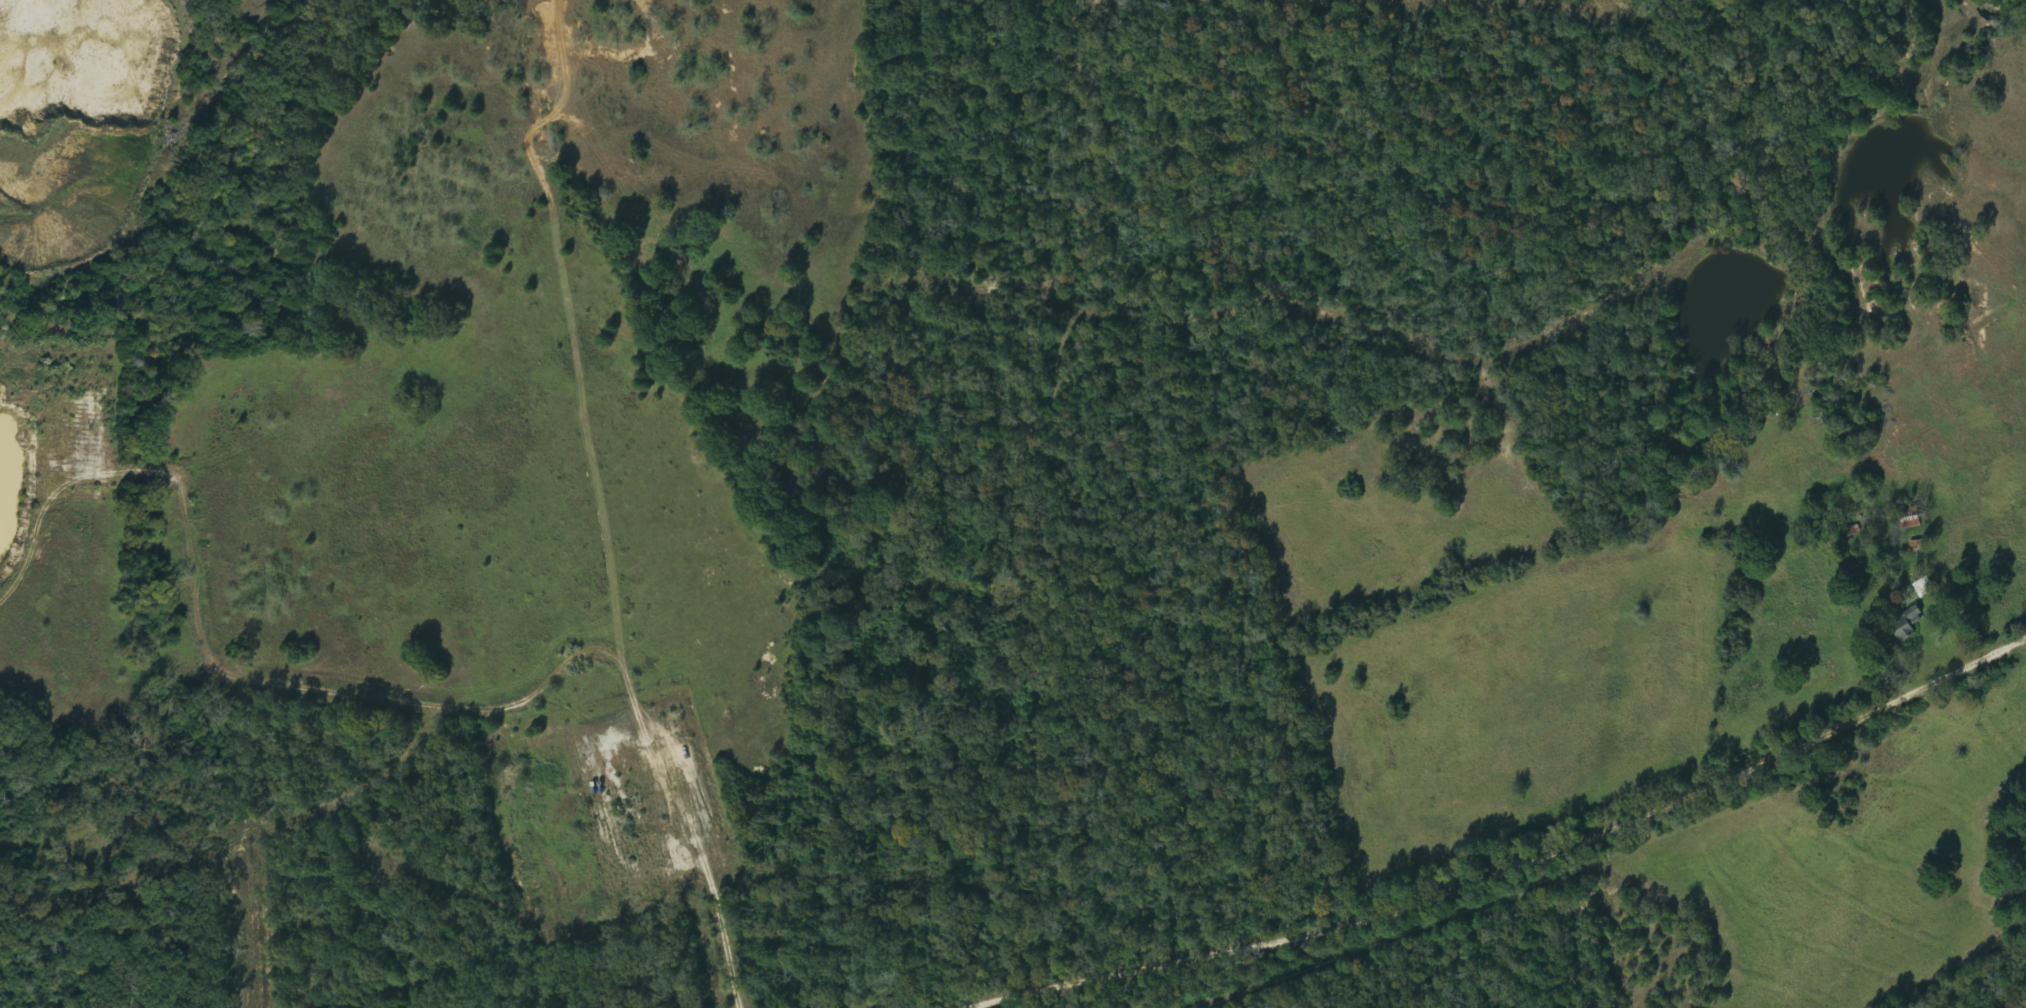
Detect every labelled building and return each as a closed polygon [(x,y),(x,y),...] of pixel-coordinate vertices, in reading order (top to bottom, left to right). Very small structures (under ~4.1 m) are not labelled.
[(1888,627),(1900,645),(1917,633),(1912,627),(1925,618),(1917,607),(1888,627)]
